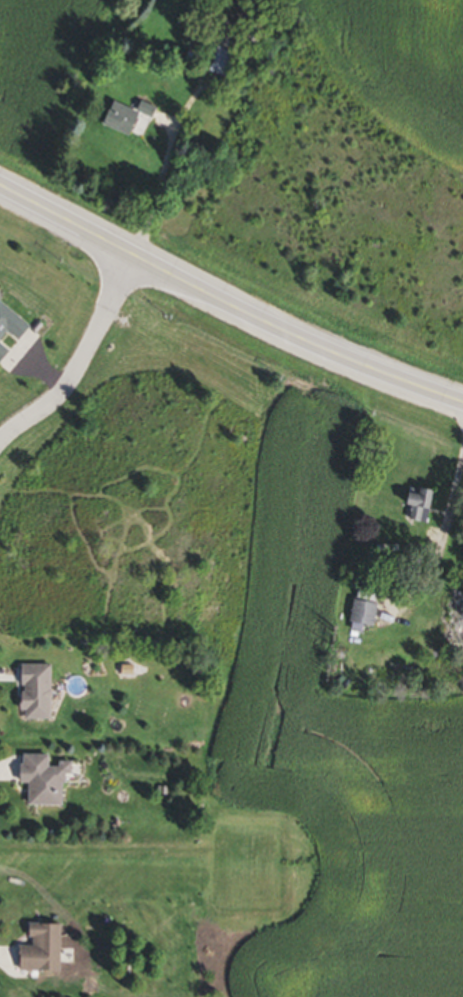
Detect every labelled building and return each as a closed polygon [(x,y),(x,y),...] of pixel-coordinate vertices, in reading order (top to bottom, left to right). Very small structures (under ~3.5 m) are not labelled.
[(198,50),(188,50),(188,64),(198,64),(198,50)] [(126,138),(135,113),(107,102),(97,127),(126,138)] [(5,336),(15,344),(27,328),(0,308),(0,343),(5,336)] [(406,521),(423,526),(432,495),(406,488),(401,508),(409,510),(406,521)] [(462,648),(462,596),(443,595),(440,651),(462,652),(462,648)] [(375,606),(350,603),(347,626),(372,630),(375,606)] [(17,668),(17,721),(49,721),(49,668),(17,668)] [(46,757),(17,757),(17,785),(24,785),(24,808),(60,808),(61,777),(67,777),(67,766),(46,766),(46,757)] [(56,974),(58,927),(26,926),(25,948),(17,948),(16,973),(56,974)]
